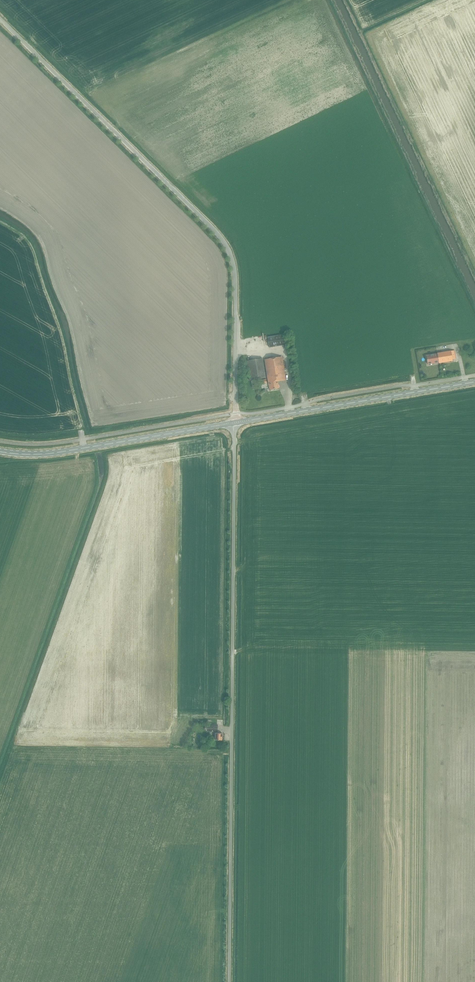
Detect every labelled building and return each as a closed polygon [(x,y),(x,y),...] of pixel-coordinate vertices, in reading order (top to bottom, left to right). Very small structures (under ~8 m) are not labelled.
[(269,348),(285,345),(283,335),(267,337),(269,348)] [(452,360),(456,360),(454,350),(437,353),(437,354),(426,356),(428,364),(438,363),(439,363),(452,361),(452,360)] [(278,383),(286,381),(282,357),(264,360),(268,386),(269,386),(270,390),(279,389),(278,383)] [(264,370),(263,364),(262,359),(246,361),(248,372),(249,380),(266,378),(264,370)] [(222,741),(222,734),(215,733),(215,737),(211,737),(211,741),(215,741),(222,741)]
